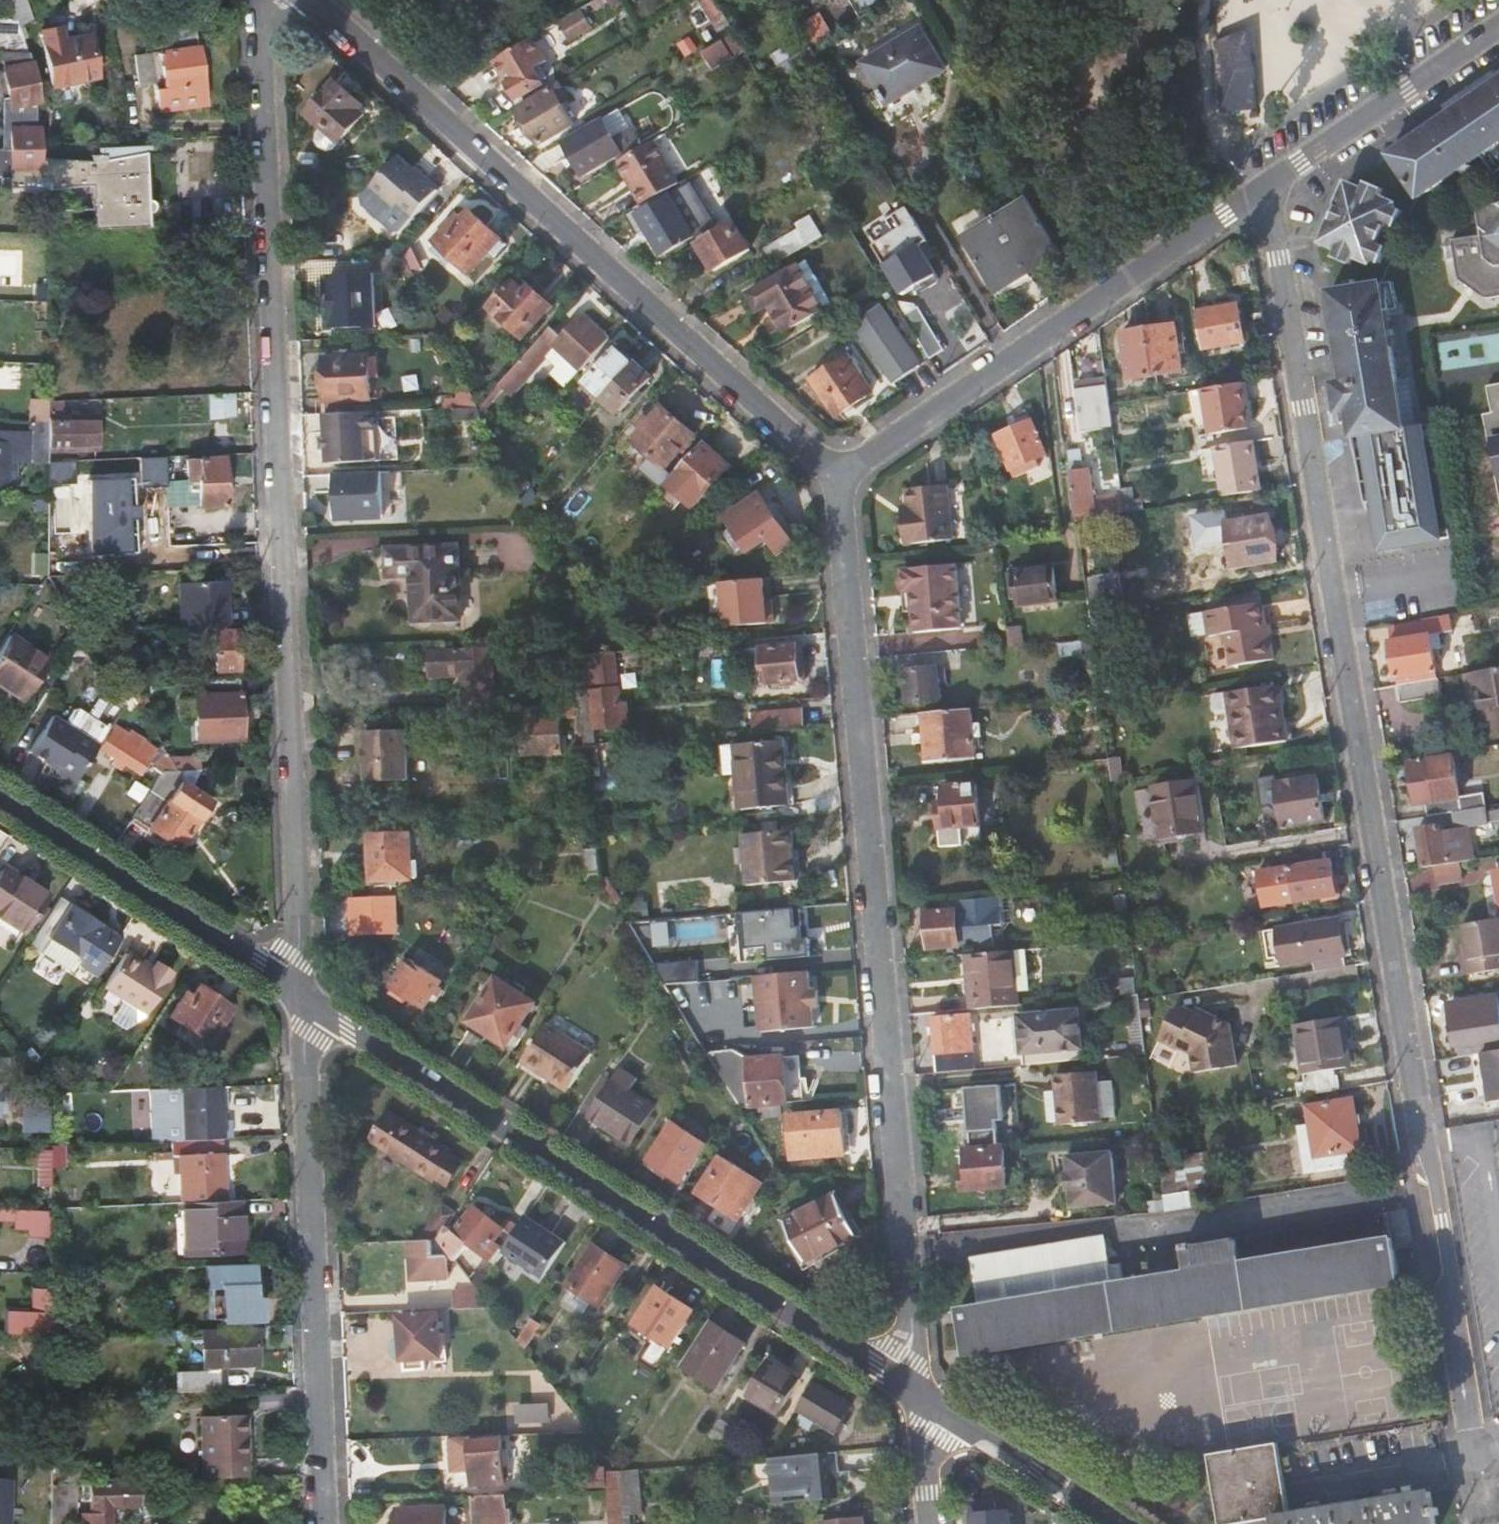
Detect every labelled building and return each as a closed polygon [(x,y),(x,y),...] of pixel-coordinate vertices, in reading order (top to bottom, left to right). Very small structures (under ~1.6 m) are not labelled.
[(8,1),(13,15),(17,26),(32,18),(26,0),(10,0),(8,1)] [(583,8),(562,21),(571,37),(593,24),(583,8)] [(13,15),(0,19),(0,52),(26,53),(17,26),(13,15)] [(87,35),(62,40),(59,26),(38,29),(48,86),(94,78),(87,35)] [(947,70),(921,27),(863,62),(888,105),(947,70)] [(1253,28),(1217,39),(1221,108),(1260,113),(1253,28)] [(192,29),(164,33),(166,50),(133,55),(138,87),(151,85),(155,110),(203,104),(192,29)] [(497,59),(520,99),(545,84),(543,81),(536,69),(543,64),(549,60),(535,36),(497,59)] [(736,53),(726,39),(707,51),(716,65),(736,53)] [(772,92),(823,61),(814,46),(776,70),(763,77),(772,92)] [(144,152),(116,161),(116,167),(105,166),(105,159),(90,158),(38,157),(38,126),(33,125),(34,104),(37,104),(26,53),(0,52),(9,96),(0,96),(0,177),(25,178),(26,173),(67,174),(91,182),(92,227),(148,225),(148,211),(150,211),(154,208),(155,204),(154,201),(151,198),(147,196),(146,152),(144,152)] [(550,77),(543,64),(536,69),(543,81),(550,77)] [(1415,189),(1420,198),(1498,145),(1498,79),(1482,91),(1391,153),(1415,189)] [(338,81),(308,114),(323,127),(339,141),(342,144),(366,117),(364,114),(369,108),(338,81)] [(563,83),(521,106),(542,142),(575,122),(563,102),(571,96),(563,83)] [(637,132),(622,107),(605,118),(616,137),(627,130),(637,132)] [(616,137),(605,118),(566,140),(589,177),(619,158),(626,154),(643,144),(637,132),(627,130),(616,137)] [(339,141),(323,127),(317,133),(316,141),(319,147),(325,150),(333,148),(339,141)] [(636,192),(645,208),(682,186),(656,143),(646,149),(622,163),(639,190),(636,192)] [(626,154),(619,158),(622,163),(646,149),(643,144),(626,154)] [(90,151),(90,158),(105,159),(105,166),(116,167),(116,161),(144,152),(90,151)] [(439,191),(400,157),(371,190),(395,211),(398,208),(413,221),(439,191)] [(1374,259),(1383,263),(1390,248),(1380,244),(1390,222),(1399,226),(1405,212),(1396,209),(1398,203),(1383,196),(1386,188),(1370,181),(1367,189),(1351,182),(1324,243),(1341,250),(1337,260),(1352,266),(1357,256),(1372,263),(1374,259)] [(642,214),(641,211),(629,218),(639,235),(649,229),(665,254),(697,236),(673,195),(642,214)] [(1027,200),(997,217),(1032,271),(1061,253),(1027,200)] [(1479,205),(1482,233),(1453,237),(1458,276),(1483,297),(1498,295),(1498,202),(1479,205)] [(907,238),(923,228),(910,206),(894,215),(907,238)] [(511,245),(471,209),(465,215),(461,211),(434,240),(471,274),(496,247),(503,253),(511,245)] [(767,248),(776,264),(823,236),(812,217),(799,224),(800,228),(767,248)] [(1000,291),(1032,271),(997,217),(995,218),(966,236),(1000,291)] [(751,249),(734,221),(699,242),(716,271),(751,249)] [(425,265),(416,244),(407,255),(414,270),(425,265)] [(939,274),(921,244),(885,265),(904,295),(939,274)] [(385,273),(415,272),(414,270),(407,255),(384,256),(385,273)] [(799,263),(750,293),(762,312),(771,306),(786,332),(826,308),(799,263)] [(332,291),(333,310),(334,327),(381,325),(380,303),(357,304),(356,274),(332,275),(332,291)] [(532,284),(528,289),(517,279),(491,308),(526,340),(556,306),(532,284)] [(1353,413),(1357,434),(1367,499),(1377,498),(1385,546),(1444,536),(1454,535),(1453,534),(1435,421),(1426,423),(1426,422),(1408,425),(1408,423),(1400,377),(1384,281),(1373,283),(1333,290),(1349,384),(1353,413)] [(325,310),(333,310),(332,291),(324,291),(325,310)] [(1241,303),(1199,309),(1205,348),(1247,340),(1241,303)] [(446,305),(437,315),(446,325),(456,315),(446,305)] [(880,305),(855,322),(895,381),(920,364),(880,305)] [(559,351),(581,371),(611,338),(584,313),(564,336),(553,326),(544,337),(498,386),(512,398),(552,359),(559,351)] [(1180,323),(1152,327),(1159,375),(1187,371),(1180,323)] [(931,326),(917,334),(932,358),(945,350),(931,326)] [(1130,380),(1159,375),(1152,327),(1122,332),(1130,380)] [(585,385),(603,400),(637,361),(620,346),(585,385)] [(559,351),(552,359),(558,365),(550,373),(565,387),(572,378),(574,379),(581,371),(559,351)] [(874,393),(849,354),(814,378),(839,416),(874,393)] [(327,356),(329,413),(374,412),(372,355),(327,356)] [(655,377),(637,361),(603,400),(620,415),(655,377)] [(1420,421),(1413,375),(1400,377),(1408,423),(1420,421)] [(1085,428),(1115,423),(1112,404),(1108,377),(1078,381),(1085,428)] [(1251,428),(1245,382),(1211,388),(1207,389),(1214,434),(1251,428)] [(1353,413),(1349,384),(1341,385),(1346,414),(1353,413)] [(1490,386),(1495,411),(1488,413),(1492,439),(1495,439),(1498,457),(1498,384),(1490,386)] [(469,387),(457,388),(458,408),(478,407),(469,387)] [(235,393),(208,394),(209,416),(236,415),(235,393)] [(34,401),(34,424),(46,424),(46,401),(34,401)] [(667,469),(698,436),(664,404),(633,439),(667,469)] [(331,464),(383,462),(381,411),(374,412),(329,413),(331,464)] [(94,449),(94,417),(57,419),(58,450),(94,449)] [(1051,453),(1035,419),(997,434),(1012,470),(1051,453)] [(9,489),(10,462),(17,463),(45,464),(45,461),(46,424),(34,424),(34,435),(0,434),(0,489),(9,489)] [(731,464),(706,441),(667,483),(693,506),(731,464)] [(1218,447),(1225,497),(1264,491),(1256,441),(1218,447)] [(535,487),(515,444),(503,457),(507,466),(524,501),(535,487)] [(183,459),(184,490),(197,489),(198,506),(224,505),(221,457),(183,459)] [(1084,460),(1072,461),(1075,481),(1081,521),(1127,513),(1125,499),(1104,502),(1105,509),(1097,510),(1091,470),(1086,470),(1084,460)] [(386,517),(383,472),(336,474),(338,519),(386,517)] [(913,517),(905,518),(908,543),(955,538),(950,485),(911,489),(913,517)] [(731,523),(748,546),(751,551),(771,539),(782,554),(803,539),(781,506),(774,511),(761,492),(727,516),(731,523)] [(515,514),(515,525),(535,524),(529,513),(515,514)] [(1221,551),(1224,570),(1236,568),(1281,561),(1273,514),(1228,521),(1231,542),(1226,543),(1227,550),(1221,551)] [(739,552),(748,546),(731,523),(723,529),(739,552)] [(462,544),(388,547),(389,578),(413,578),(415,622),(465,620),(462,544)] [(30,573),(45,574),(45,552),(31,553),(30,573)] [(974,563),(904,568),(906,592),(914,591),(916,611),(918,632),(980,627),(974,563)] [(1058,601),(1055,568),(1010,571),(1011,598),(1017,597),(1017,604),(1058,601)] [(1121,571),(1088,576),(1093,617),(1113,613),(1126,611),(1121,571)] [(766,622),(764,599),(762,577),(721,581),(724,624),(766,622)] [(177,582),(179,629),(211,628),(224,627),(223,580),(177,582)] [(916,611),(914,591),(906,592),(908,612),(916,611)] [(774,599),(764,599),(766,622),(775,620),(774,599)] [(1270,635),(1266,602),(1193,613),(1196,636),(1213,634),(1214,635),(1230,633),(1234,664),(1277,658),(1273,634),(1270,635)] [(1114,622),(1113,613),(1093,617),(1094,625),(1114,622)] [(1454,626),(1453,615),(1391,626),(1399,676),(1439,670),(1433,629),(1454,626)] [(237,669),(235,627),(224,627),(211,628),(213,670),(237,669)] [(1023,631),(1010,633),(1011,645),(1024,643),(1023,631)] [(7,633),(0,645),(0,688),(2,690),(5,685),(22,695),(46,659),(7,633)] [(1093,639),(1059,642),(1062,661),(1084,657),(1085,668),(1098,667),(1093,639)] [(752,647),(754,661),(764,660),(766,683),(803,680),(800,643),(752,647)] [(464,673),(465,708),(497,706),(495,646),(434,649),(435,674),(464,673)] [(623,701),(618,650),(575,654),(577,669),(579,689),(593,689),(597,727),(632,724),(629,701),(623,701)] [(912,679),(905,680),(907,701),(944,698),(941,666),(912,668),(912,679)] [(1469,673),(1471,688),(1477,693),(1479,693),(1480,700),(1478,701),(1480,709),(1482,709),(1485,733),(1498,731),(1498,668),(1469,673)] [(548,671),(549,704),(563,704),(581,703),(579,689),(577,669),(548,671)] [(1439,670),(1399,676),(1400,684),(1440,677),(1439,670)] [(1444,695),(1441,677),(1440,677),(1400,684),(1403,702),(1444,695)] [(239,738),(237,678),(211,679),(212,694),(192,695),(194,740),(214,739),(239,738)] [(122,682),(131,696),(144,688),(140,682),(122,682)] [(1282,682),(1276,683),(1279,705),(1286,705),(1282,682)] [(1242,711),(1248,746),(1291,740),(1286,705),(1279,705),(1276,683),(1231,691),(1214,693),(1212,699),(1214,711),(1218,715),(1234,712),(1242,711)] [(1477,693),(1471,688),(1475,710),(1480,709),(1478,701),(1480,700),(1479,693),(1477,693)] [(599,743),(597,727),(593,689),(579,689),(581,703),(582,716),(586,744),(599,743)] [(564,716),(582,716),(581,703),(563,704),(564,716)] [(72,709),(62,723),(97,745),(108,727),(78,707),(72,709)] [(754,712),(755,730),(807,725),(806,707),(754,712)] [(979,756),(975,707),(959,708),(924,711),(928,761),(979,756)] [(1240,748),(1248,746),(1242,711),(1234,712),(1240,748)] [(62,723),(51,715),(28,751),(46,763),(48,760),(57,766),(54,771),(72,783),(97,745),(62,723)] [(563,752),(561,716),(523,718),(526,754),(563,752)] [(154,767),(161,771),(162,770),(176,770),(168,757),(142,742),(142,740),(129,731),(127,734),(115,726),(99,749),(115,760),(112,764),(119,769),(122,764),(138,774),(146,764),(153,769),(154,767)] [(411,770),(409,728),(367,730),(369,772),(411,770)] [(721,745),(724,773),(738,773),(741,808),(791,803),(787,771),(785,771),(782,739),(721,745)] [(602,766),(599,743),(586,744),(588,763),(589,767),(602,766)] [(1423,805),(1425,817),(1457,811),(1489,806),(1486,791),(1463,795),(1456,755),(1411,762),(1417,806),(1423,805)] [(196,757),(168,757),(176,770),(185,770),(196,769),(196,757)] [(178,780),(185,770),(176,770),(162,770),(161,771),(130,820),(176,849),(209,801),(178,780)] [(411,770),(369,772),(369,779),(411,778),(411,770)] [(1327,819),(1321,774),(1281,781),(1280,774),(1262,776),(1266,805),(1274,804),(1285,813),(1286,825),(1327,819)] [(1161,837),(1206,830),(1198,779),(1154,786),(1161,837)] [(965,827),(983,826),(979,781),(944,784),(945,799),(940,800),(943,847),(967,845),(965,827)] [(1489,806),(1457,811),(1459,827),(1460,829),(1470,828),(1498,823),(1498,804),(1489,806)] [(1476,859),(1471,837),(1458,839),(1456,827),(1442,830),(1441,824),(1418,828),(1424,868),(1435,866),(1459,862),(1463,861),(1476,859)] [(1459,827),(1456,827),(1458,839),(1471,837),(1470,828),(1460,829),(1459,827)] [(800,883),(795,828),(742,832),(747,887),(800,883)] [(415,880),(412,830),(371,832),(373,882),(415,880)] [(1338,896),(1332,860),(1258,871),(1264,908),(1338,896)] [(1462,880),(1459,862),(1435,866),(1438,884),(1462,880)] [(8,864),(0,877),(0,917),(25,933),(50,892),(8,864)] [(644,895),(632,895),(633,917),(649,915),(647,899),(644,899),(644,895)] [(930,946),(995,940),(994,923),(1004,922),(1001,895),(951,899),(952,910),(927,912),(930,946)] [(399,931),(397,896),(353,898),(354,933),(399,931)] [(78,966),(95,978),(122,936),(61,897),(34,938),(46,946),(43,950),(74,971),(78,966)] [(1132,919),(1130,904),(1117,905),(1119,920),(1132,919)] [(795,908),(745,912),(748,947),(767,946),(768,958),(810,956),(809,939),(803,939),(802,923),(796,923),(795,908)] [(1319,959),(1321,970),(1348,966),(1347,955),(1349,955),(1343,915),(1272,927),(1278,967),(1319,959)] [(1479,921),(1465,923),(1468,945),(1464,946),(1468,974),(1498,970),(1498,918),(1479,921)] [(130,947),(126,953),(152,970),(156,963),(130,947)] [(1016,949),(991,951),(968,953),(970,976),(977,975),(980,1007),(1022,1004),(1020,988),(1019,973),(1031,972),(1029,948),(1016,949)] [(146,1013),(171,973),(156,963),(152,970),(126,953),(105,987),(123,998),(110,1019),(124,1028),(143,1018),(146,1013)] [(427,1009),(451,972),(430,959),(426,965),(412,956),(393,986),(427,1009)] [(158,959),(156,963),(171,973),(174,969),(158,959)] [(668,986),(706,982),(704,960),(656,965),(668,986)] [(810,972),(760,976),(765,1033),(815,1029),(810,972)] [(1031,972),(1019,973),(1020,988),(1032,987),(1031,972)] [(1135,976),(1120,978),(1121,994),(1137,993),(1135,976)] [(510,1044),(538,1001),(501,979),(474,1021),(510,1044)] [(188,999),(182,995),(169,1014),(211,1041),(234,1005),(199,982),(188,999)] [(1130,994),(1136,1054),(1149,1053),(1142,999),(1141,993),(1130,994)] [(1451,1003),(1457,1044),(1459,1057),(1476,1054),(1498,1050),(1498,995),(1451,1003)] [(1199,1071),(1241,1064),(1234,1024),(1211,1012),(1209,1017),(1199,1012),(1187,1006),(1180,1003),(1178,1007),(1163,1038),(1183,1048),(1185,1044),(1195,1049),(1199,1071)] [(1201,1007),(1199,1012),(1209,1017),(1211,1012),(1201,1007)] [(1024,1016),(1028,1064),(1084,1059),(1078,1012),(1024,1016)] [(936,1017),(940,1072),(978,1069),(972,1014),(936,1017)] [(1298,1082),(1300,1095),(1340,1089),(1337,1069),(1353,1066),(1345,1016),(1297,1024),(1306,1081),(1298,1082)] [(594,1052),(549,1023),(523,1063),(545,1076),(547,1074),(570,1088),(594,1052)] [(713,1079),(720,1069),(719,1067),(709,1052),(707,1048),(701,1059),(713,1079)] [(753,1058),(738,1049),(735,1049),(709,1052),(719,1067),(720,1069),(744,1107),(745,1109),(765,1107),(782,1105),(792,1104),(787,1056),(753,1058)] [(1485,1058),(1492,1101),(1498,1100),(1498,1056),(1485,1058)] [(617,1133),(633,1143),(659,1106),(616,1079),(624,1068),(613,1060),(581,1110),(592,1116),(617,1133)] [(624,1068),(616,1079),(631,1088),(638,1077),(624,1068)] [(1064,1124),(1105,1120),(1101,1070),(1059,1074),(1064,1124)] [(963,1087),(968,1144),(1002,1141),(1000,1119),(1006,1119),(1003,1084),(963,1087)] [(225,1120),(224,1085),(151,1088),(152,1140),(175,1139),(184,1139),(198,1138),(225,1137),(234,1137),(234,1120),(225,1120)] [(24,1130),(53,1131),(52,1092),(52,1091),(24,1090),(24,1130)] [(1307,1173),(1352,1166),(1350,1152),(1366,1149),(1357,1096),(1309,1104),(1312,1122),(1299,1124),(1307,1173)] [(782,1116),(782,1105),(765,1107),(766,1117),(782,1116)] [(848,1155),(844,1110),(790,1115),(794,1159),(848,1155)] [(435,1179),(437,1177),(453,1151),(454,1150),(393,1111),(375,1140),(435,1179)] [(683,1181),(709,1142),(674,1119),(648,1159),(683,1181)] [(617,1168),(633,1143),(617,1133),(602,1157),(617,1168)] [(180,1153),(182,1201),(227,1199),(225,1137),(198,1138),(184,1139),(175,1139),(175,1153),(180,1153)] [(1002,1146),(1002,1141),(968,1144),(968,1148),(961,1149),(965,1190),(1010,1186),(1007,1145),(1002,1146)] [(47,1183),(49,1151),(62,1152),(62,1148),(40,1147),(38,1183),(47,1183)] [(1187,1154),(1191,1189),(1228,1183),(1223,1148),(1187,1154)] [(465,1159),(453,1151),(437,1177),(449,1185),(465,1159)] [(1071,1174),(1073,1191),(1076,1191),(1078,1208),(1120,1203),(1115,1151),(1073,1156),(1074,1173),(1071,1174)] [(742,1218),(765,1181),(726,1156),(702,1193),(742,1218)] [(1193,1207),(1191,1189),(1167,1194),(1168,1210),(1193,1207)] [(807,1262),(859,1234),(838,1194),(785,1221),(807,1262)] [(246,1252),(243,1199),(227,1199),(182,1201),(184,1254),(246,1252)] [(445,1203),(421,1239),(436,1239),(441,1239),(451,1224),(458,1211),(445,1203)] [(505,1226),(476,1203),(456,1228),(451,1224),(441,1239),(458,1260),(470,1243),(496,1263),(505,1250),(520,1227),(511,1219),(505,1226)] [(53,1209),(31,1208),(31,1227),(31,1234),(53,1235),(53,1209)] [(1413,1212),(1392,1215),(1396,1243),(1417,1240),(1416,1230),(1413,1212)] [(520,1227),(505,1250),(545,1276),(568,1240),(552,1230),(550,1233),(541,1228),(543,1225),(528,1215),(520,1227)] [(1396,1243),(1392,1215),(1274,1235),(1152,1255),(1156,1276),(1114,1283),(1107,1238),(976,1260),(983,1304),(962,1308),(969,1356),(991,1352),(991,1349),(1163,1320),(1327,1293),(1403,1281),(1396,1243)] [(436,1255),(436,1239),(421,1239),(412,1240),(413,1279),(452,1279),(451,1255),(436,1255)] [(569,1282),(603,1305),(630,1264),(596,1242),(569,1282)] [(257,1274),(256,1262),(210,1264),(211,1285),(226,1284),(227,1318),(263,1316),(262,1300),(258,1300),(257,1274)] [(478,1267),(471,1278),(480,1288),(489,1275),(478,1267)] [(227,1313),(226,1284),(211,1285),(212,1313),(227,1313)] [(637,1322),(674,1346),(698,1309),(662,1285),(637,1322)] [(36,1286),(36,1307),(54,1307),(53,1286),(36,1286)] [(456,1289),(456,1309),(494,1307),(488,1299),(480,1288),(456,1289)] [(11,1306),(10,1332),(54,1334),(54,1307),(36,1307),(11,1306)] [(404,1359),(444,1358),(441,1312),(403,1313),(404,1359)] [(544,1324),(533,1318),(520,1339),(528,1350),(544,1324)] [(685,1365),(721,1388),(750,1342),(716,1320),(685,1365)] [(204,1331),(205,1362),(227,1362),(260,1360),(258,1329),(204,1331)] [(783,1413),(805,1377),(773,1358),(752,1393),(783,1413)] [(228,1370),(227,1362),(205,1362),(205,1370),(228,1370)] [(229,1388),(228,1370),(205,1370),(184,1370),(185,1390),(229,1388)] [(855,1402),(818,1379),(805,1400),(800,1408),(837,1432),(855,1402)] [(551,1421),(551,1403),(519,1404),(518,1422),(551,1421)] [(202,1415),(206,1476),(252,1474),(250,1413),(202,1415)] [(723,1417),(715,1430),(724,1436),(732,1423),(723,1417)] [(493,1464),(506,1463),(505,1438),(473,1439),(473,1434),(454,1435),(455,1470),(474,1469),(474,1485),(493,1484),(493,1464)] [(1292,1514),(1282,1447),(1281,1442),(1212,1453),(1213,1459),(1223,1523),(1227,1523),(1278,1516),(1292,1514)] [(826,1472),(824,1451),(823,1451),(780,1455),(783,1496),(816,1493),(816,1499),(839,1497),(837,1472),(826,1472)] [(647,1513),(643,1467),(622,1469),(623,1485),(623,1487),(625,1515),(647,1513)] [(1187,1487),(1184,1469),(1169,1472),(1171,1488),(1187,1487)] [(11,1477),(0,1476),(0,1521),(10,1521),(11,1477)] [(141,1481),(91,1482),(91,1481),(88,1481),(52,1482),(54,1523),(113,1523),(112,1504),(141,1503),(141,1481)] [(611,1523),(625,1523),(625,1515),(623,1487),(608,1488),(611,1523)] [(1278,1516),(1279,1523),(1438,1523),(1433,1490),(1292,1514),(1278,1516)] [(475,1494),(476,1509),(509,1508),(509,1493),(475,1494)] [(979,1523),(1013,1523),(1012,1510),(1000,1511),(998,1497),(980,1498),(981,1512),(978,1513),(979,1523)] [(449,1504),(403,1506),(404,1523),(450,1523),(449,1504)] [(509,1508),(476,1509),(476,1523),(504,1523),(510,1523),(509,1508)]
